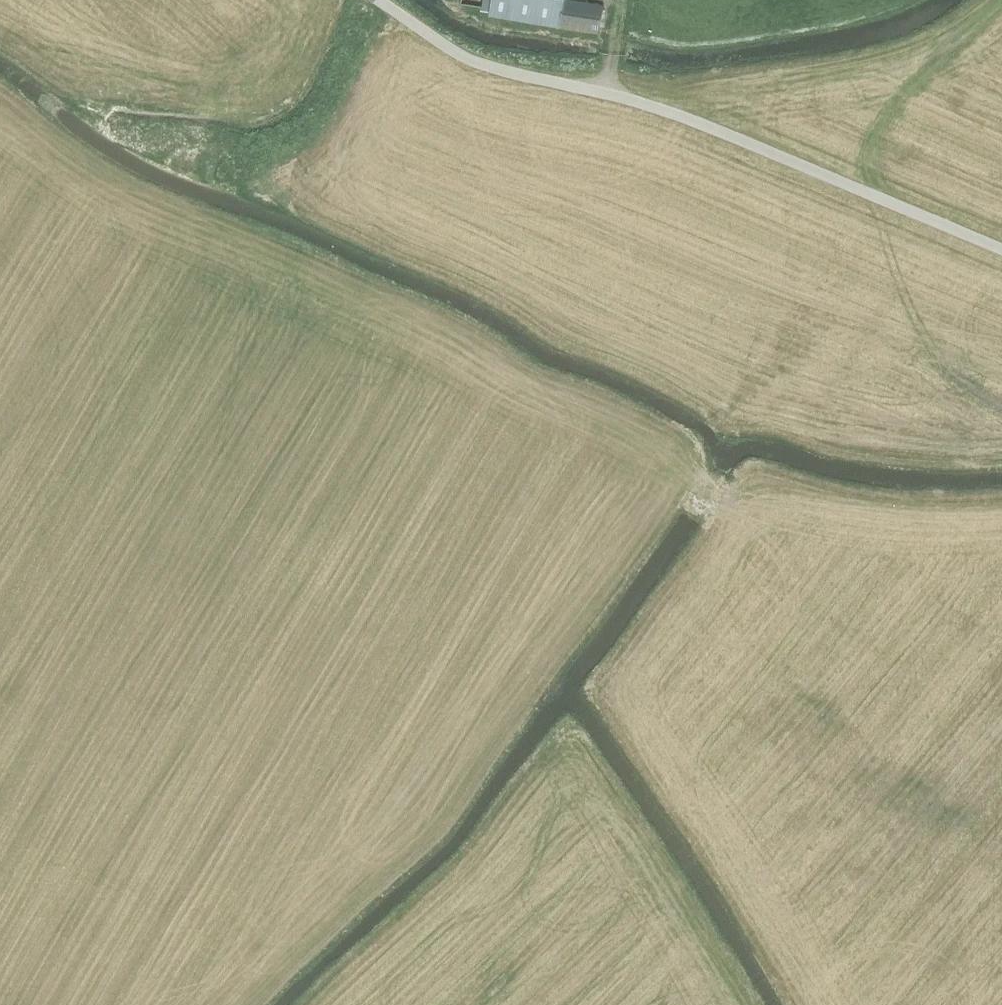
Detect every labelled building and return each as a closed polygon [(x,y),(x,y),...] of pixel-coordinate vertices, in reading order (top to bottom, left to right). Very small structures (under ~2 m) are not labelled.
[(489,17),(557,28),(557,27),(597,34),(604,6),(569,0),(492,0),(489,17)]
